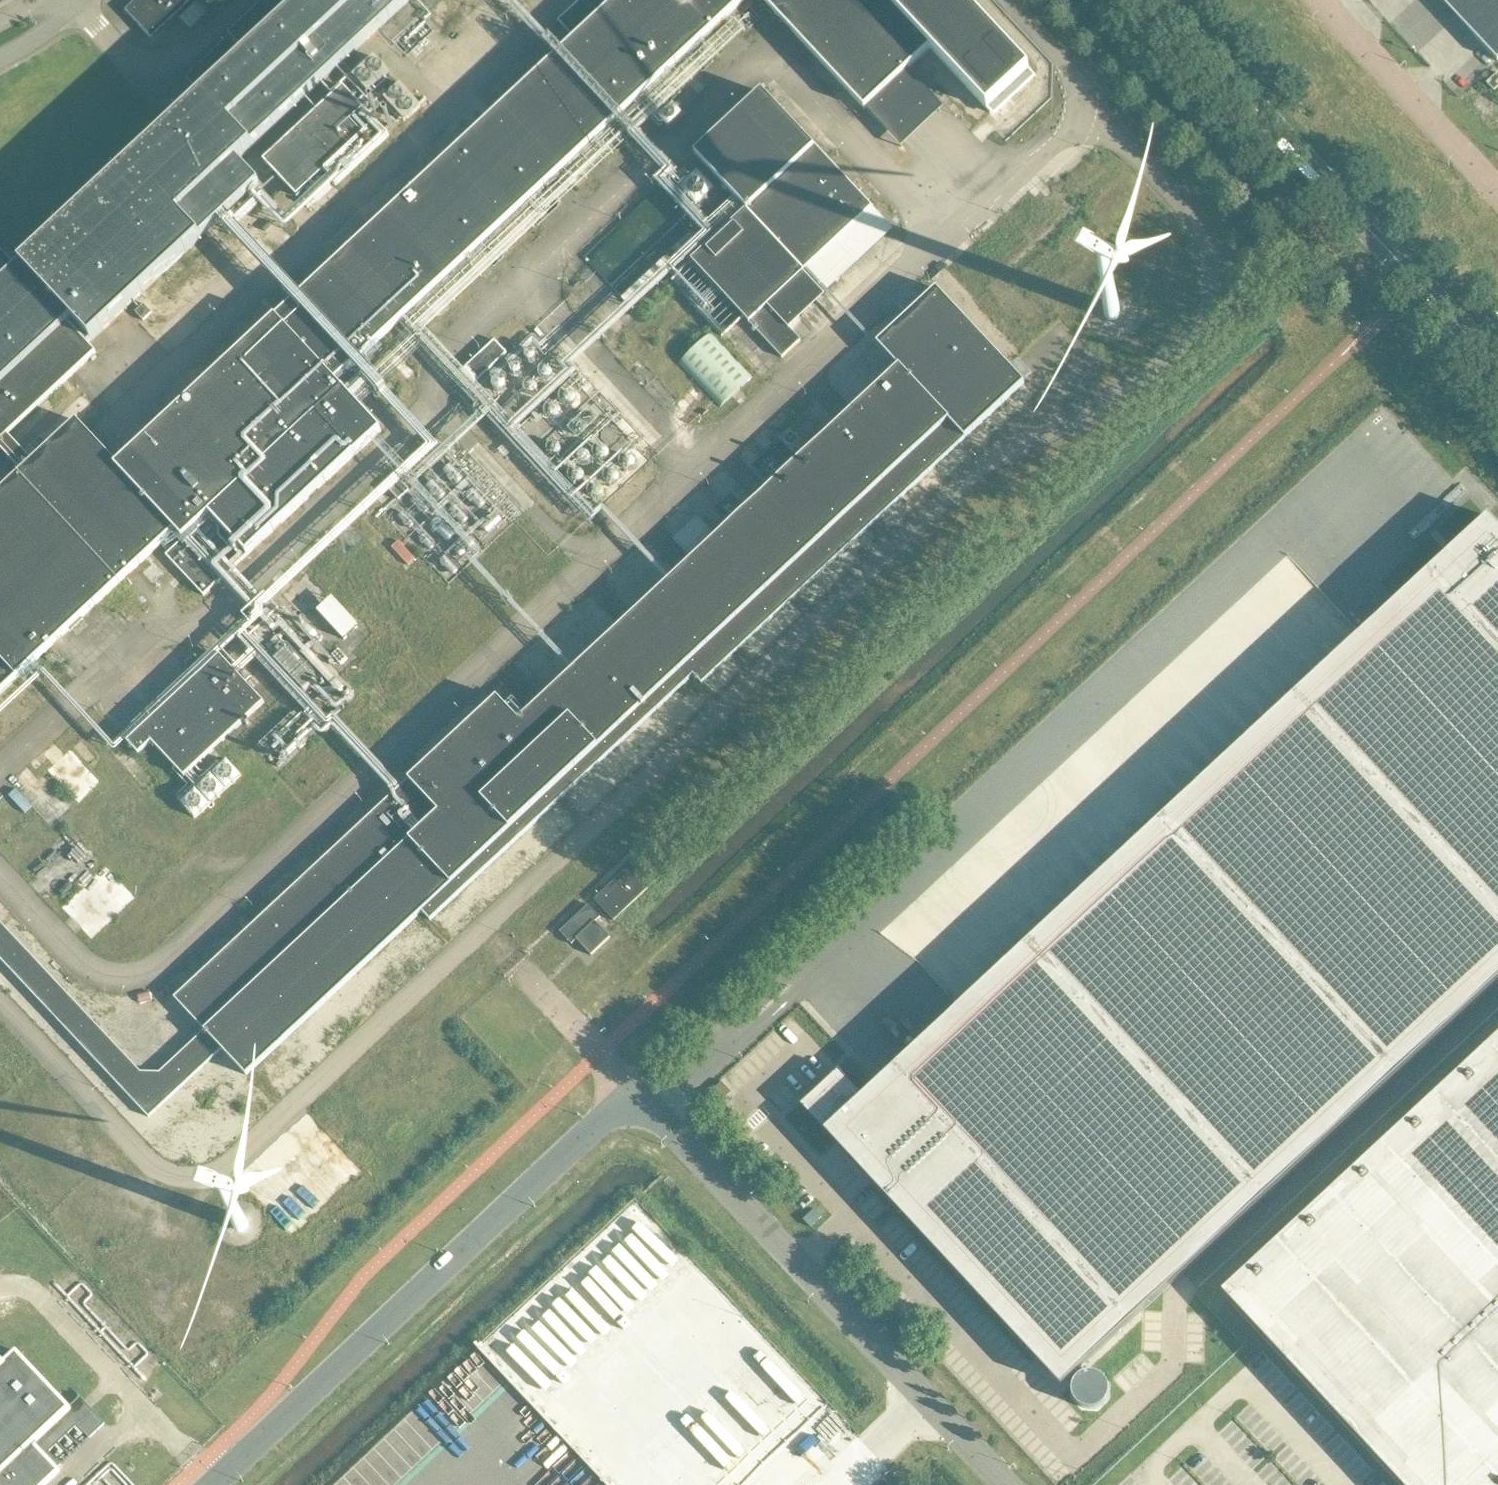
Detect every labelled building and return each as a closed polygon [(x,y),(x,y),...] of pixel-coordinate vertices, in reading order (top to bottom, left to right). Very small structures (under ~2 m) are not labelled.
[(147,557),(149,555),(175,531),(183,539),(166,555),(204,595),(382,430),(344,390),(370,365),(362,356),(394,327),(397,324),(423,300),(426,297),(481,245),(484,243),(531,199),(535,195),(601,134),(604,131),(654,85),(657,82),(691,50),(694,47),(736,8),(740,5),(745,0),(582,0),(559,22),(574,39),(118,465),(77,421),(33,462),(9,435),(96,353),(88,344),(260,184),(238,160),(376,31),(380,28),(410,0),(270,0),(186,78),(195,87),(182,99),(163,116),(10,259),(9,260),(0,250),(0,448),(22,472),(0,493),(0,694),(147,557)] [(190,0),(135,0),(124,10),(150,38),(190,0)] [(865,109),(866,108),(908,69),(930,48),(991,113),(1033,74),(964,0),(763,0),(865,109)] [(1456,16),(1497,61),(1497,0),(1441,0),(1456,16)] [(1487,82),(1487,83),(1494,91),(1497,87),(1497,72),(1487,82)] [(343,86),(264,161),(297,197),(323,172),(336,185),(389,135),(343,86)] [(746,209),(692,259),(692,260),(744,316),(782,357),(801,340),(790,328),(768,305),(872,208),(873,207),(814,145),(813,146),(762,92),(695,154),(737,199),(746,209)] [(324,181),(302,202),(308,208),(330,187),(324,181)] [(717,536),(519,720),(497,697),(175,998),(205,1030),(160,1072),(141,1072),(0,921),(0,959),(149,1117),(150,1116),(222,1049),(246,1075),(422,911),(430,920),(694,675),(702,684),(1024,383),(1024,382),(1010,367),(936,288),(934,290),(921,302),(907,316),(877,343),(899,367),(774,483),(771,486),(749,506),(746,509),(720,533),(717,536)] [(144,304),(135,312),(143,321),(152,313),(144,304)] [(712,333),(679,363),(721,407),(753,376),(712,333)] [(495,340),(459,373),(471,386),(507,353),(495,340)] [(481,389),(473,397),(487,412),(495,404),(481,389)] [(497,406),(488,413),(504,430),(512,423),(497,406)] [(401,481),(390,491),(399,500),(409,490),(401,481)] [(800,1106),(1061,1386),(1497,981),(1497,527),(1488,516),(863,1096),(839,1070),(800,1106)] [(350,643),(372,624),(346,595),(325,614),(350,643)] [(220,655),(127,742),(139,754),(152,742),(185,777),(264,702),(220,655)] [(70,750),(48,770),(79,803),(101,782),(70,750)] [(661,876),(642,855),(594,899),(614,920),(614,921),(628,907),(661,876)] [(106,866),(62,907),(92,939),(136,898),(106,866)] [(572,944),(576,940),(577,940),(591,955),(610,937),(596,922),(601,917),(589,904),(560,931),(572,944)] [(1400,1484),(1497,1484),(1497,1037),(1222,1293),(1400,1484)] [(815,1209),(804,1219),(811,1227),(822,1216),(815,1209)] [(240,1216),(240,1230),(254,1230),(253,1215),(240,1216)] [(105,1423),(80,1397),(69,1407),(18,1352),(0,1369),(0,1484),(40,1484),(105,1423)]
